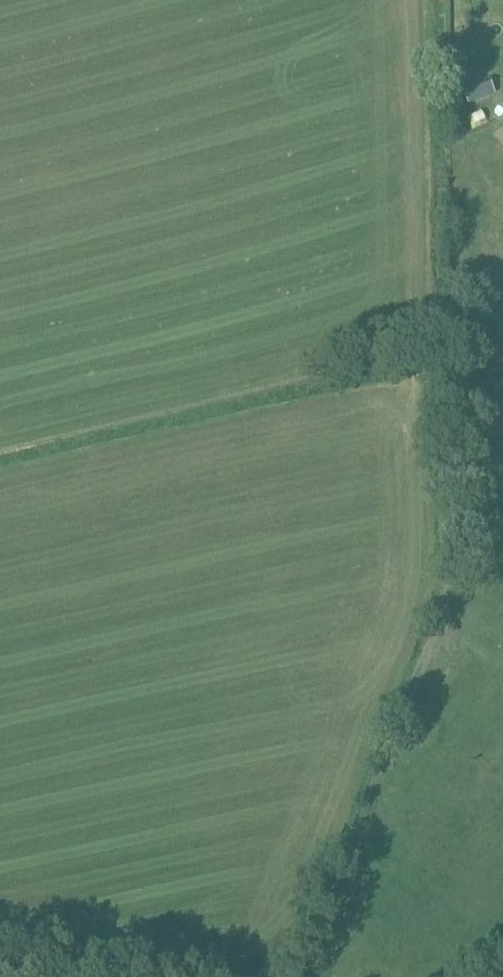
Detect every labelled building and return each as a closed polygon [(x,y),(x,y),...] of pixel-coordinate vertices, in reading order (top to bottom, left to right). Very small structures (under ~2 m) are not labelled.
[(472,126),(499,125),(497,94),(471,95),(472,126)]
